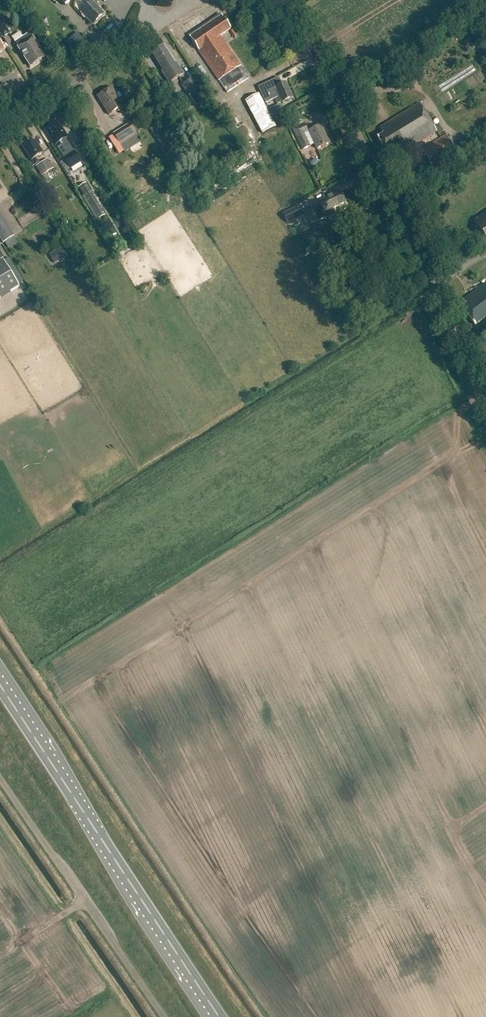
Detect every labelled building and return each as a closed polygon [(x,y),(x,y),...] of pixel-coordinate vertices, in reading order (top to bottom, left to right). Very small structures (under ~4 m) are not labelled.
[(104,14),(92,2),(90,0),(79,0),(86,8),(81,13),(93,26),(104,14)] [(10,34),(0,18),(0,34),(3,39),(10,34)] [(191,40),(219,81),(226,93),(248,78),(220,36),(230,29),(223,18),(191,40)] [(77,31),(66,40),(75,51),(86,43),(77,31)] [(29,33),(15,43),(18,47),(17,47),(30,67),(45,57),(32,37),(32,38),(29,33)] [(163,71),(162,72),(169,83),(183,74),(176,63),(174,64),(163,46),(152,53),(163,71)] [(194,78),(182,86),(189,96),(201,89),(194,78)] [(270,83),(259,88),(265,103),(275,99),(277,104),(281,102),(282,103),(292,98),(285,83),(273,88),(270,83)] [(111,88),(98,97),(109,115),(124,106),(120,101),(123,99),(119,93),(116,95),(111,88)] [(257,123),(263,133),(276,126),(267,111),(259,95),(246,101),(257,123)] [(379,128),(383,135),(377,138),(387,154),(396,148),(398,152),(405,148),(407,150),(437,132),(419,103),(379,128)] [(60,127),(59,128),(56,123),(53,122),(46,127),(46,129),(46,130),(56,146),(57,145),(65,158),(64,159),(65,160),(61,163),(66,172),(80,163),(65,139),(68,138),(61,127),(60,128),(60,127)] [(113,134),(121,145),(137,134),(129,123),(113,134)] [(303,125),(293,129),(302,149),(314,144),(316,149),(329,143),(321,126),(308,132),(307,133),(303,125)] [(421,150),(432,168),(457,153),(446,135),(421,150)] [(31,139),(21,145),(31,160),(34,165),(38,162),(35,158),(43,153),(35,140),(33,142),(31,139)] [(313,159),(310,165),(316,168),(319,162),(313,159)] [(48,160),(36,167),(42,176),(54,169),(48,160)] [(86,183),(78,188),(98,220),(106,215),(86,183)] [(334,195),(319,202),(320,206),(313,210),(312,208),(306,210),(307,212),(306,213),(314,229),(322,226),(319,220),(328,216),(329,218),(336,215),(333,209),(339,206),(334,195)] [(297,206),(283,213),(288,223),(302,216),(297,206)] [(3,244),(15,236),(0,212),(0,239),(3,244)] [(485,240),(485,212),(473,220),(485,240)] [(0,263),(0,299),(19,287),(4,261),(0,263)] [(463,301),(466,305),(462,309),(475,326),(485,317),(485,318),(485,283),(463,301)]
